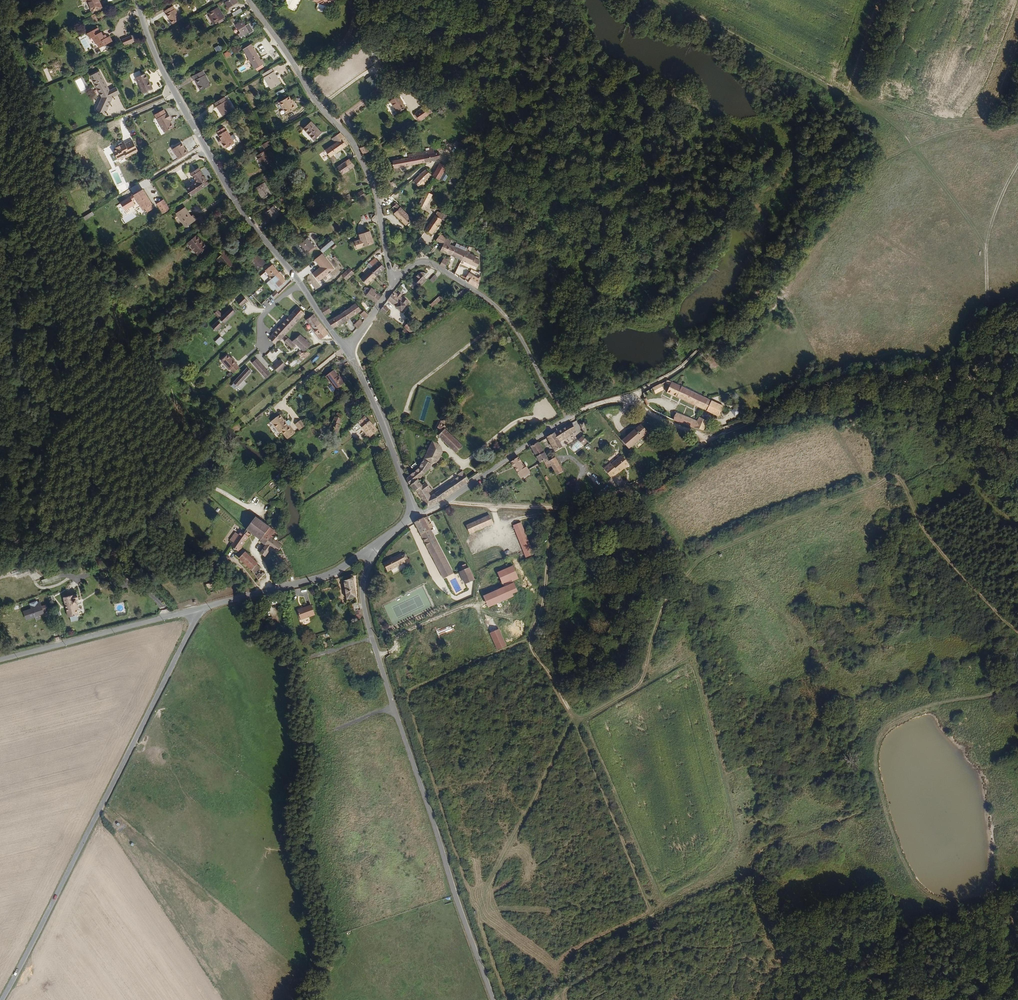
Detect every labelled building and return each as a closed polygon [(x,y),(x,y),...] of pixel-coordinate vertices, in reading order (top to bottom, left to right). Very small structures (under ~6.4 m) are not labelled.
[(91,10),(100,6),(98,0),(86,0),(91,10)] [(172,6),(164,11),(172,24),(180,19),(172,6)] [(219,7),(211,13),(217,23),(226,17),(219,7)] [(375,14),(371,15),(376,29),(379,26),(375,14)] [(242,18),(236,22),(240,28),(241,27),(244,32),(249,28),(245,22),(242,18)] [(250,19),(245,22),(249,28),(250,30),(255,26),(250,19)] [(90,38),(92,37),(96,43),(97,43),(100,48),(113,40),(109,35),(107,36),(105,33),(102,34),(97,27),(86,33),(90,38)] [(81,39),(85,49),(90,47),(86,37),(81,39)] [(131,37),(122,41),(125,47),(134,43),(131,37)] [(251,42),(244,47),(258,67),(266,61),(263,56),(262,57),(251,42)] [(223,54),(226,58),(232,55),(229,50),(223,54)] [(271,70),(262,75),(271,88),(280,83),(271,70)] [(192,82),(193,81),(200,92),(210,86),(200,71),(189,78),(192,82)] [(101,72),(93,77),(104,97),(99,111),(110,115),(117,98),(113,92),(101,72)] [(149,74),(140,78),(147,94),(156,90),(149,74)] [(372,75),(366,79),(372,88),(379,84),(372,75)] [(119,88),(113,92),(117,98),(123,95),(119,88)] [(288,95),(280,101),(287,112),(296,106),(292,100),(291,101),(288,95)] [(397,95),(390,101),(398,112),(406,106),(397,95)] [(224,97),(214,103),(222,116),(232,110),(224,97)] [(431,112),(426,104),(413,113),(417,120),(431,112)] [(166,110),(155,116),(162,130),(172,125),(168,118),(170,117),(166,110)] [(313,121),(305,127),(314,138),(322,132),(313,121)] [(225,126),(217,131),(223,141),(222,142),(224,146),(226,145),(227,146),(229,149),(233,147),(231,144),(235,141),(228,129),(227,129),(225,126)] [(331,140),(334,144),(323,151),(330,163),(333,161),(330,156),(347,144),(341,134),(331,140)] [(121,145),(117,147),(118,150),(115,152),(120,160),(127,156),(128,158),(140,151),(134,140),(130,142),(132,145),(128,147),(127,144),(125,140),(120,143),(121,145)] [(182,142),(172,147),(178,157),(189,151),(187,147),(186,148),(182,142)] [(363,145),(359,148),(362,153),(369,149),(365,144),(363,145)] [(422,153),(420,154),(423,161),(435,157),(439,154),(437,150),(434,151),(431,145),(423,148),(424,150),(421,151),(422,153)] [(266,149),(258,153),(265,164),(267,163),(272,159),(266,149)] [(420,154),(391,162),(394,170),(398,169),(423,161),(420,154)] [(352,155),(345,159),(351,167),(357,163),(352,155)] [(338,160),(335,162),(342,173),(351,167),(345,159),(340,163),(338,160)] [(439,162),(434,171),(433,175),(440,179),(446,166),(439,162)] [(205,174),(208,180),(197,187),(201,195),(219,183),(211,170),(212,169),(210,167),(207,168),(201,172),(203,175),(205,174)] [(417,173),(411,181),(420,188),(426,179),(425,178),(428,173),(422,169),(419,174),(417,173)] [(120,193),(130,187),(127,182),(117,188),(120,193)] [(264,182),(256,187),(258,191),(259,191),(263,197),(270,192),(264,182)] [(393,187),(389,182),(384,186),(388,191),(393,187)] [(372,191),(368,186),(362,190),(366,195),(372,191)] [(152,203),(143,188),(120,201),(124,209),(135,203),(132,199),(137,196),(143,208),(145,207),(147,211),(153,208),(150,204),(152,203)] [(435,192),(426,188),(417,205),(419,206),(418,210),(421,211),(423,208),(425,210),(435,192)] [(165,199),(159,202),(165,212),(171,208),(165,199)] [(395,208),(392,211),(404,225),(410,219),(396,204),(393,206),(395,208)] [(185,207),(176,214),(186,226),(196,218),(193,215),(191,216),(185,207)] [(272,207),(266,211),(272,220),(279,216),(272,207)] [(445,214),(439,211),(425,227),(430,232),(431,231),(439,223),(441,223),(445,214)] [(370,231),(360,234),(361,239),(355,241),(357,249),(373,244),(371,237),(372,236),(370,231)] [(339,239),(333,233),(322,244),(328,250),(339,239)] [(426,233),(420,237),(424,243),(430,239),(426,233)] [(311,234),(302,242),(311,252),(320,244),(311,234)] [(197,237),(189,244),(197,253),(205,246),(197,237)] [(443,241),(449,244),(444,251),(456,257),(461,248),(456,245),(457,242),(450,239),(446,238),(443,241)] [(473,254),(467,251),(461,248),(456,257),(467,263),(473,254)] [(226,256),(221,261),(225,265),(231,271),(239,263),(228,250),(223,254),(226,256)] [(323,253),(314,259),(321,267),(313,273),(319,281),(335,268),(323,253)] [(260,254),(251,262),(259,271),(268,263),(260,254)] [(477,255),(473,254),(467,263),(475,267),(479,260),(475,259),(477,255)] [(375,262),(378,265),(373,268),(381,276),(390,268),(381,257),(375,262)] [(449,261),(444,258),(440,265),(445,268),(449,261)] [(271,264),(264,270),(269,277),(268,278),(269,280),(271,279),(276,286),(283,280),(271,264)] [(363,271),(367,275),(362,280),(368,288),(381,276),(373,268),(371,266),(370,265),(363,271)] [(353,267),(348,271),(344,275),(351,282),(359,273),(353,267)] [(420,273),(413,280),(420,287),(426,280),(423,277),(426,273),(425,272),(423,272),(422,272),(420,273)] [(469,272),(465,276),(469,279),(468,281),(478,287),(479,279),(469,272)] [(256,279),(253,275),(246,282),(249,285),(256,279)] [(438,278),(435,275),(429,280),(432,283),(438,278)] [(371,290),(367,294),(378,304),(381,300),(377,296),(379,295),(375,291),(374,293),(371,290)] [(276,291),(270,296),(274,299),(279,294),(276,291)] [(394,292),(388,298),(395,305),(394,306),(401,312),(408,305),(394,292)] [(243,297),(237,302),(242,306),(247,301),(243,297)] [(432,307),(442,300),(440,297),(430,304),(432,307)] [(360,306),(354,300),(328,319),(333,326),(357,309),(360,306)] [(326,304),(321,308),(324,313),(330,309),(326,304)] [(386,304),(381,309),(389,316),(394,311),(386,304)] [(223,316),(218,311),(215,314),(220,319),(212,327),(216,332),(222,326),(224,327),(226,324),(225,323),(236,313),(231,309),(223,316)] [(305,317),(298,310),(288,319),(295,326),(303,318),(305,317)] [(316,315),(308,323),(313,328),(316,332),(324,325),(317,317),(316,315)] [(361,321),(357,317),(351,323),(355,327),(361,321)] [(295,326),(288,319),(271,334),(274,337),(277,341),(283,336),(290,329),(295,326)] [(408,323),(404,327),(410,333),(414,328),(408,323)] [(324,325),(316,332),(324,340),(331,334),(324,325)] [(303,332),(293,341),(302,351),(306,347),(308,349),(314,343),(303,332)] [(220,336),(215,342),(219,346),(224,340),(220,336)] [(287,337),(281,342),(291,352),(297,348),(287,337)] [(301,350),(296,354),(302,361),(307,357),(301,350)] [(228,356),(222,362),(231,371),(232,370),(235,374),(241,369),(237,365),(238,364),(234,360),(233,361),(231,360),(228,356)] [(257,359),(253,363),(266,377),(270,373),(257,359)] [(297,359),(289,364),(292,368),(300,363),(297,359)] [(282,362),(275,369),(280,374),(287,368),(282,362)] [(253,372),(248,368),(235,383),(238,386),(253,372)] [(335,370),(326,376),(337,389),(346,383),(340,375),(340,376),(335,370)] [(253,372),(238,386),(240,388),(253,372)] [(675,399),(676,397),(714,415),(718,405),(665,382),(662,384),(665,390),(669,391),(667,396),(675,399)] [(659,385),(651,390),(655,396),(663,392),(659,385)] [(723,408),(718,405),(714,415),(719,417),(723,408)] [(652,411),(655,416),(703,432),(708,421),(697,417),(696,419),(660,406),(659,408),(654,406),(652,411)] [(731,411),(736,417),(741,413),(736,407),(731,411)] [(344,416),(339,412),(326,430),(333,435),(340,426),(338,425),(344,416)] [(279,416),(270,423),(279,434),(280,433),(286,440),(293,435),(287,428),(288,428),(289,427),(290,424),(287,422),(284,424),(279,416)] [(363,419),(356,424),(370,438),(376,432),(363,419)] [(302,420),(296,424),(301,429),(306,425),(302,420)] [(443,435),(440,438),(454,452),(461,446),(447,433),(449,432),(444,427),(448,423),(445,420),(442,423),(441,422),(438,430),(443,435)] [(579,424),(562,431),(565,438),(582,431),(579,424)] [(355,425),(351,429),(356,434),(360,431),(355,425)] [(642,425),(621,439),(627,448),(648,434),(642,425)] [(562,431),(547,437),(555,458),(563,455),(558,442),(565,439),(565,438),(562,431)] [(583,437),(573,443),(577,448),(587,443),(583,437)] [(539,441),(532,446),(537,461),(545,458),(539,441)] [(433,443),(430,450),(418,469),(413,472),(406,475),(412,494),(415,495),(421,510),(468,482),(466,472),(462,473),(460,474),(461,477),(427,496),(425,491),(427,490),(423,481),(418,483),(417,480),(433,473),(437,467),(441,462),(444,452),(441,446),(433,443)] [(683,443),(677,447),(680,452),(687,449),(683,443)] [(522,456),(514,461),(519,478),(530,475),(526,470),(525,469),(522,456)] [(628,465),(621,456),(605,468),(611,476),(617,472),(617,473),(628,465)] [(554,457),(548,461),(558,474),(564,470),(554,457)] [(545,458),(537,461),(539,467),(547,466),(545,458)] [(488,490),(484,494),(489,499),(493,496),(488,490)] [(244,535),(246,532),(257,539),(256,541),(257,542),(259,541),(265,545),(259,553),(264,556),(270,547),(271,548),(273,549),(279,553),(284,545),(279,542),(277,541),(275,540),(272,538),(276,531),(253,515),(241,532),(239,531),(235,536),(233,539),(229,537),(226,541),(230,543),(227,547),(235,552),(246,536),(244,535)] [(488,524),(484,516),(461,526),(465,534),(488,524)] [(428,520),(415,524),(427,552),(435,548),(428,531),(432,529),(428,520)] [(517,523),(510,526),(525,557),(532,553),(517,523)] [(435,548),(427,552),(441,581),(449,578),(435,548)] [(244,553),(239,559),(253,569),(258,562),(244,553)] [(401,554),(384,564),(390,572),(406,562),(404,559),(406,558),(404,554),(402,556),(401,554)] [(262,565),(258,562),(253,569),(253,571),(256,575),(262,565)] [(28,569),(27,566),(11,571),(13,575),(28,569)] [(509,566),(494,573),(501,587),(480,597),(485,607),(509,596),(507,592),(513,590),(508,580),(514,577),(510,568),(509,566)] [(459,575),(457,575),(463,587),(471,583),(466,571),(464,572),(462,568),(457,571),(459,575)] [(60,579),(59,574),(42,579),(43,584),(60,579)] [(207,593),(226,588),(224,579),(206,584),(204,585),(207,593)] [(352,579),(343,579),(345,598),(353,598),(352,579)] [(78,614),(77,608),(75,601),(78,601),(77,599),(79,598),(78,592),(64,596),(69,616),(78,614)] [(41,605),(40,600),(34,602),(34,601),(30,602),(32,608),(23,611),(26,619),(44,612),(44,611),(41,605)] [(311,605),(297,611),(300,620),(315,614),(311,605)] [(353,609),(347,611),(352,624),(358,622),(353,609)] [(493,624),(485,627),(495,656),(504,653),(493,624)]
